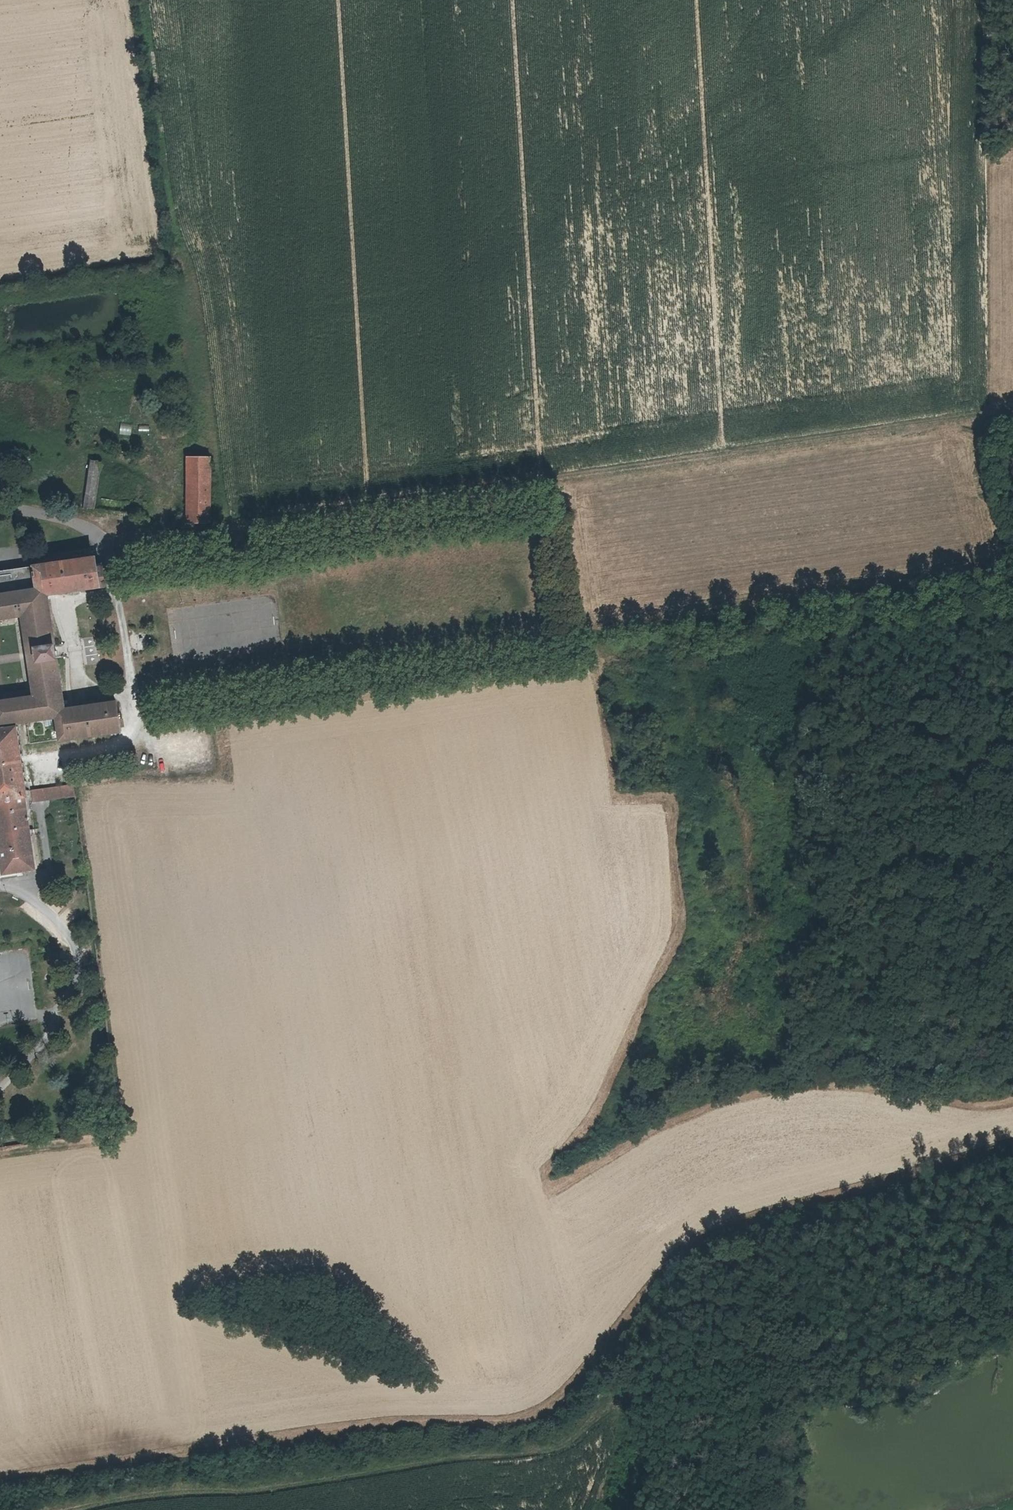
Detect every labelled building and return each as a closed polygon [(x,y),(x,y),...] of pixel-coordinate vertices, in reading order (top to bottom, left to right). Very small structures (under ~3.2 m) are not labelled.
[(206,534),(206,510),(206,470),(201,470),(183,469),(184,534),(206,534)] [(92,519),(98,474),(87,472),(80,517),(92,519)] [(92,565),(0,581),(0,629),(23,626),(36,705),(0,710),(0,810),(24,807),(24,804),(27,804),(26,798),(17,732),(53,726),(56,749),(120,738),(114,708),(62,716),(44,601),(97,593),(103,592),(100,575),(94,576),(92,565)] [(86,647),(96,643),(93,635),(83,639),(86,647)] [(31,811),(73,804),(71,792),(29,798),(31,811)] [(24,807),(0,810),(0,868),(2,881),(33,877),(24,807)]
